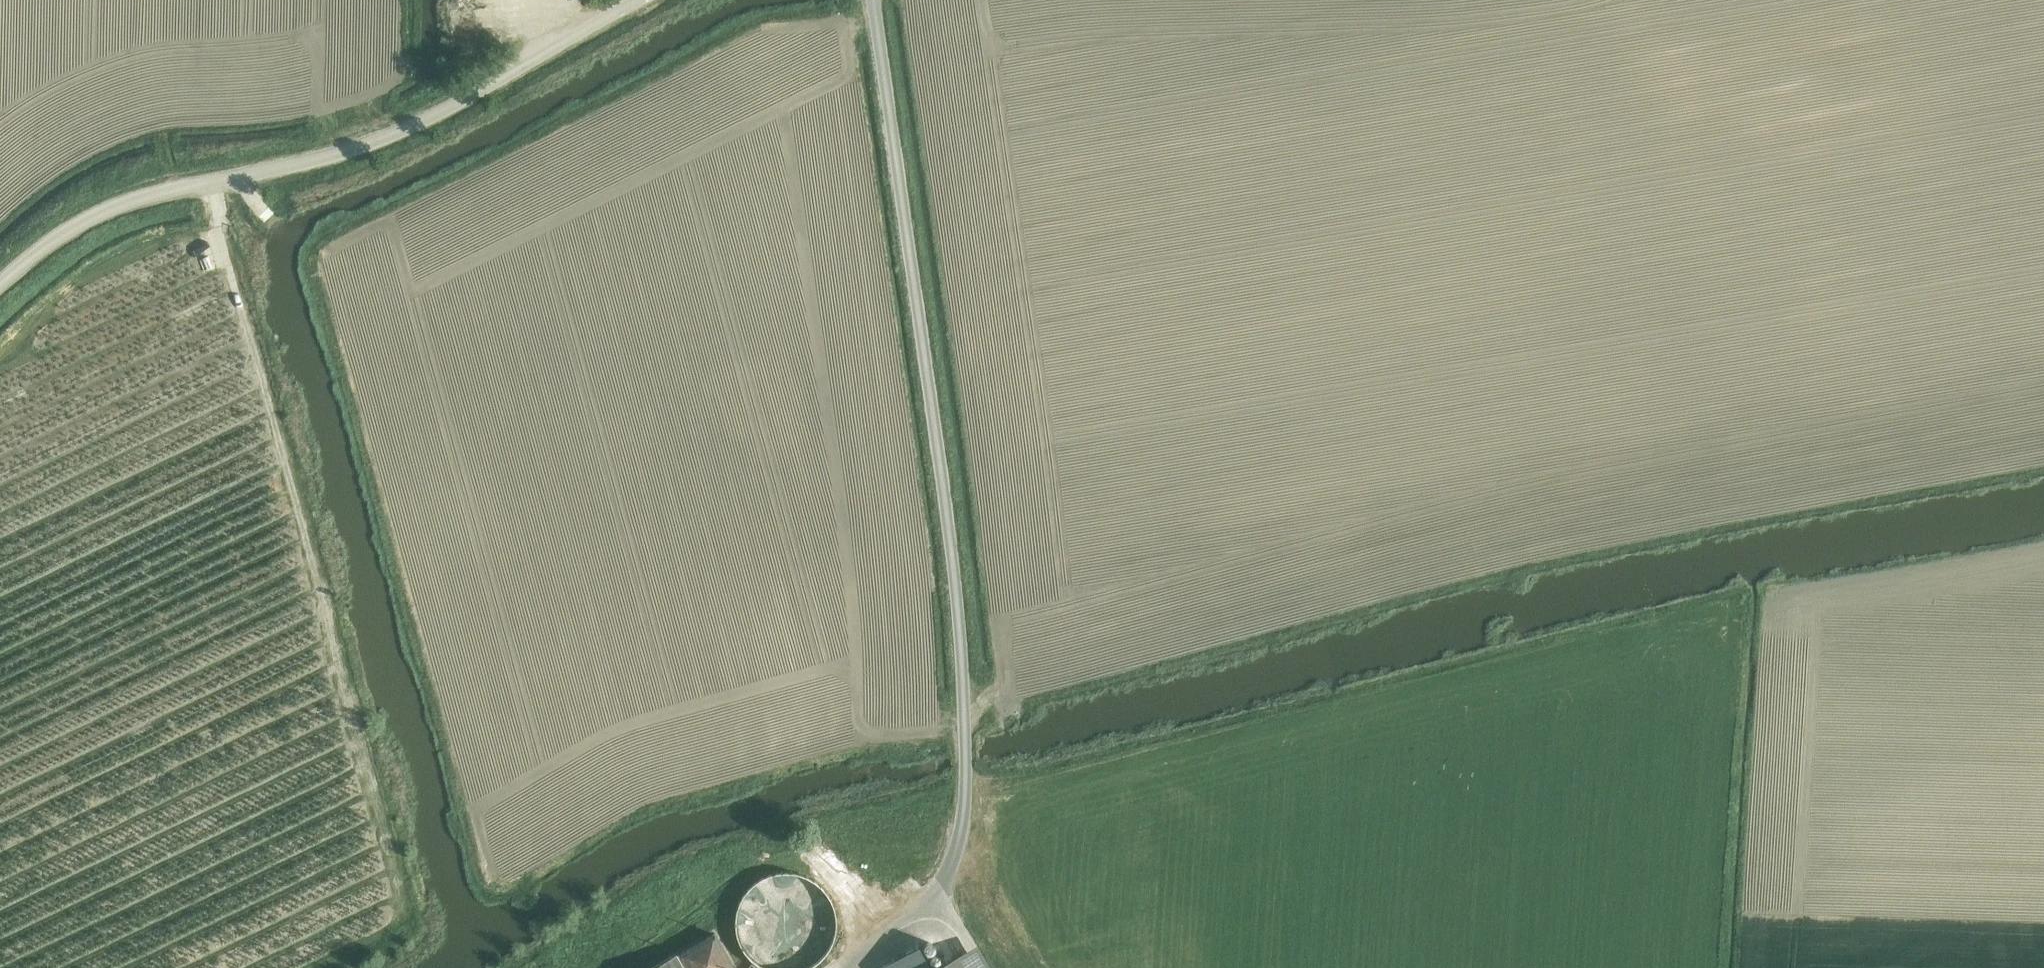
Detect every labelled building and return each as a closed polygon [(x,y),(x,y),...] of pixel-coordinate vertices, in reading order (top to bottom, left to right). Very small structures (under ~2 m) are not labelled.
[(763,875),(756,880),(749,885),(743,892),(738,899),(735,908),(733,916),(733,925),(734,934),(736,942),(740,950),(745,957),(752,964),(758,967),(812,967),(817,965),(824,959),(829,952),(833,944),(836,936),(838,927),(838,920),(837,912),(834,904),(831,897),(827,891),(822,885),(815,880),(807,875),(801,873),(794,871),(786,871),(778,871),(771,873),(763,875)] [(734,967),(713,933),(675,955),(675,954),(651,967),(734,967)] [(918,946),(910,951),(880,967),(930,967),(918,946)] [(963,953),(937,967),(972,967),(963,953)]
